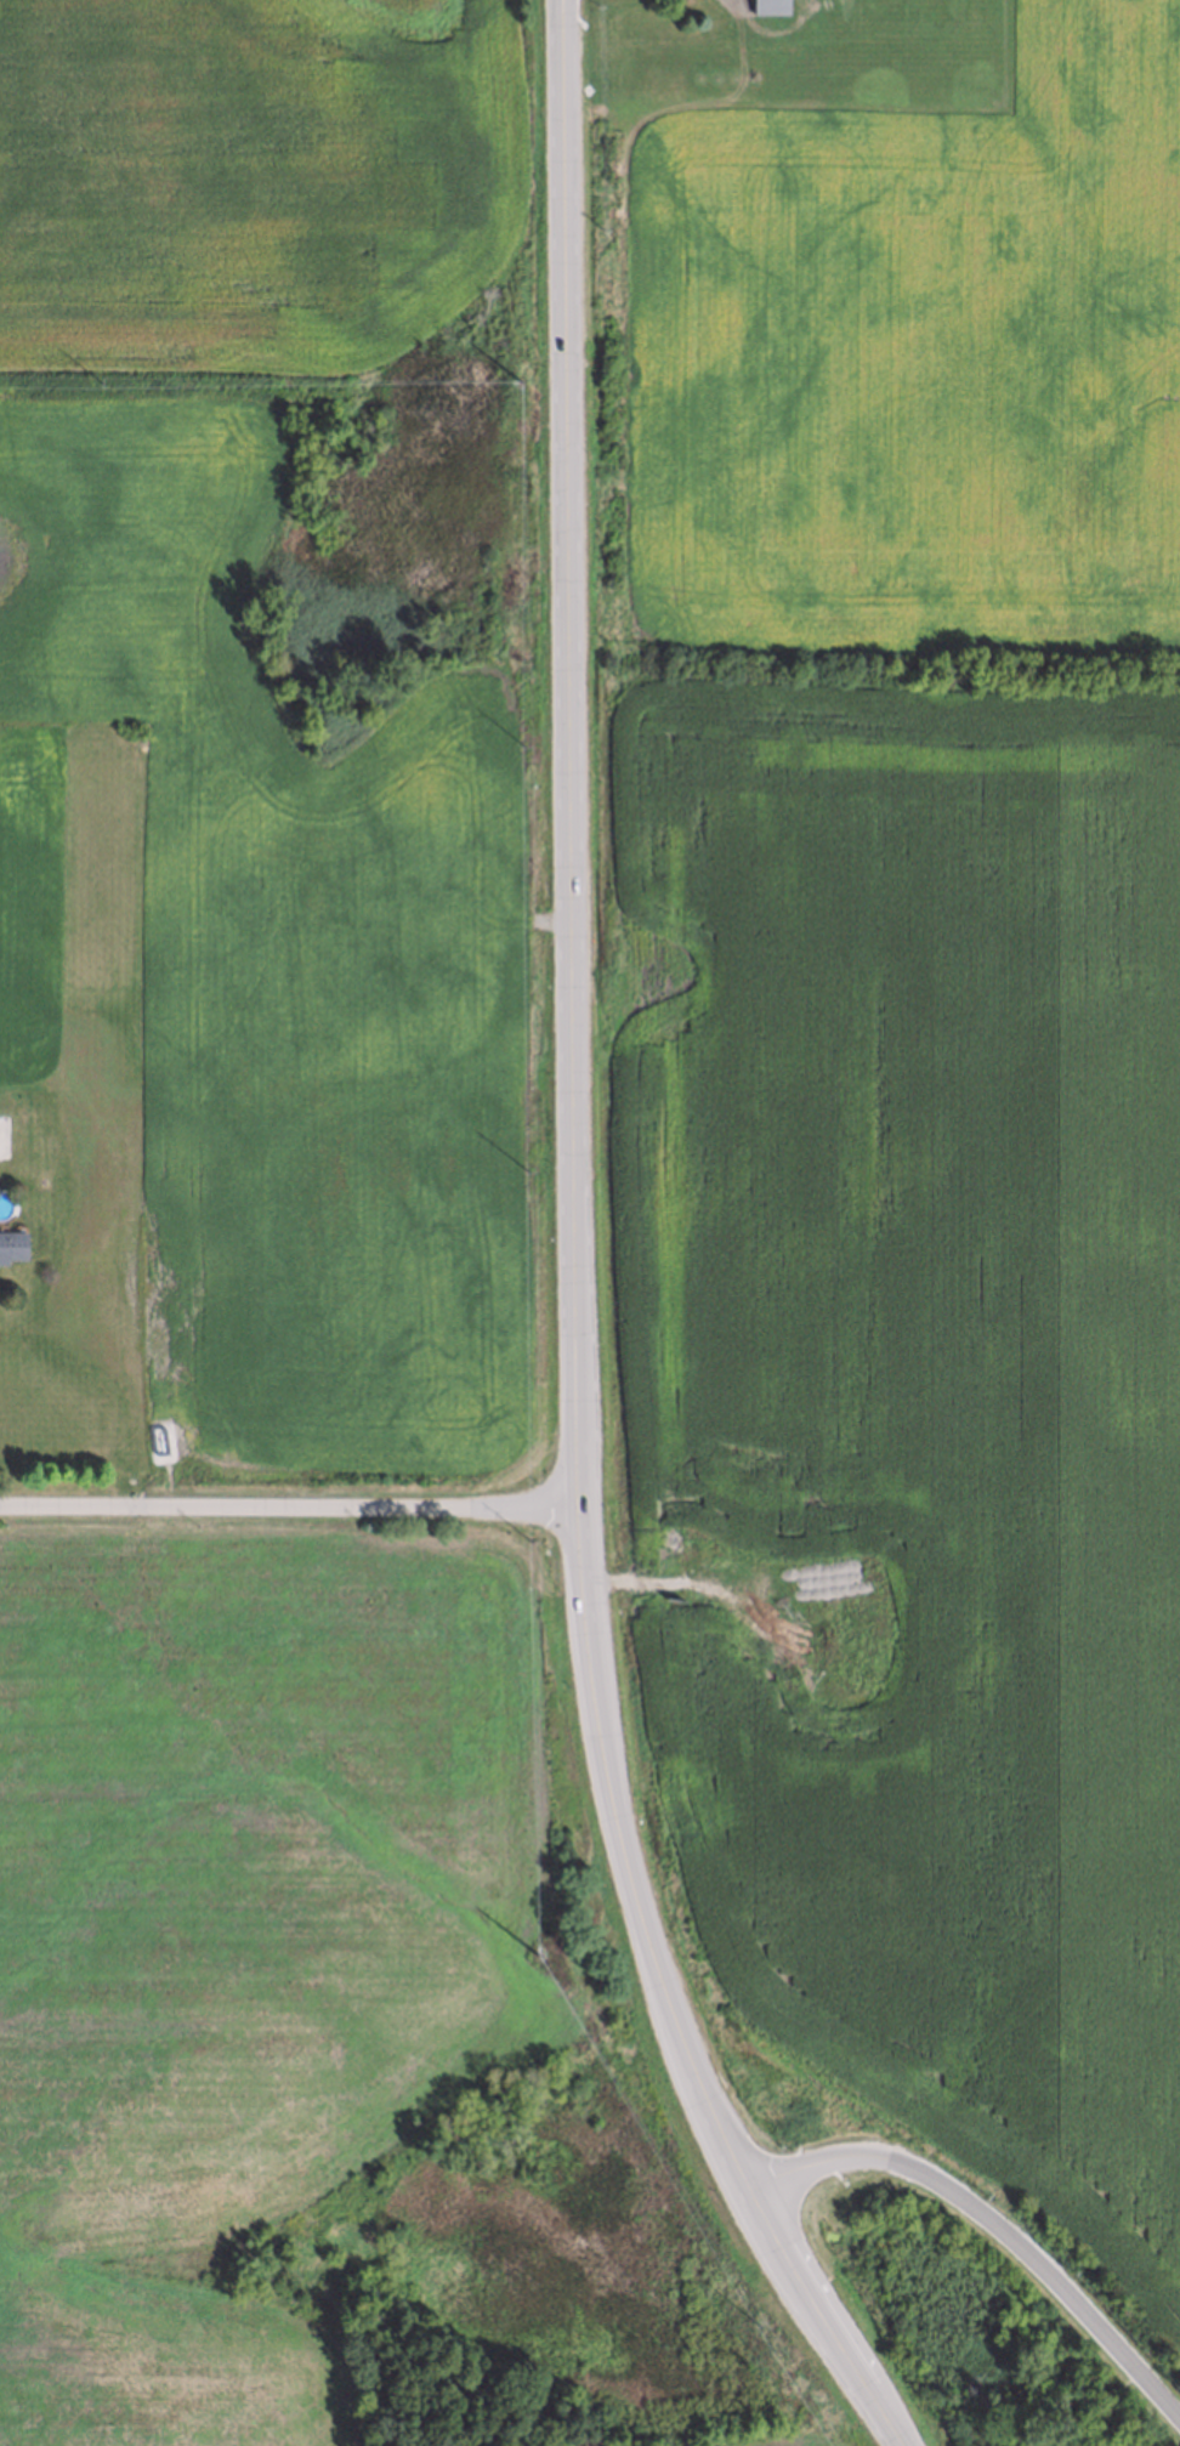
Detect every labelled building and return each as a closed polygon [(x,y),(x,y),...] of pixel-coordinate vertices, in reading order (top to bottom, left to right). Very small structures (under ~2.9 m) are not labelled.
[(753,13),(752,0),(788,0),(788,12),(753,13)] [(21,1264),(0,1263),(0,1230),(22,1231),(21,1264)] [(846,1621),(850,1622),(851,1624),(852,1628),(851,1630),(849,1633),(844,1633),(841,1629),(840,1627),(843,1622),(846,1621)]
